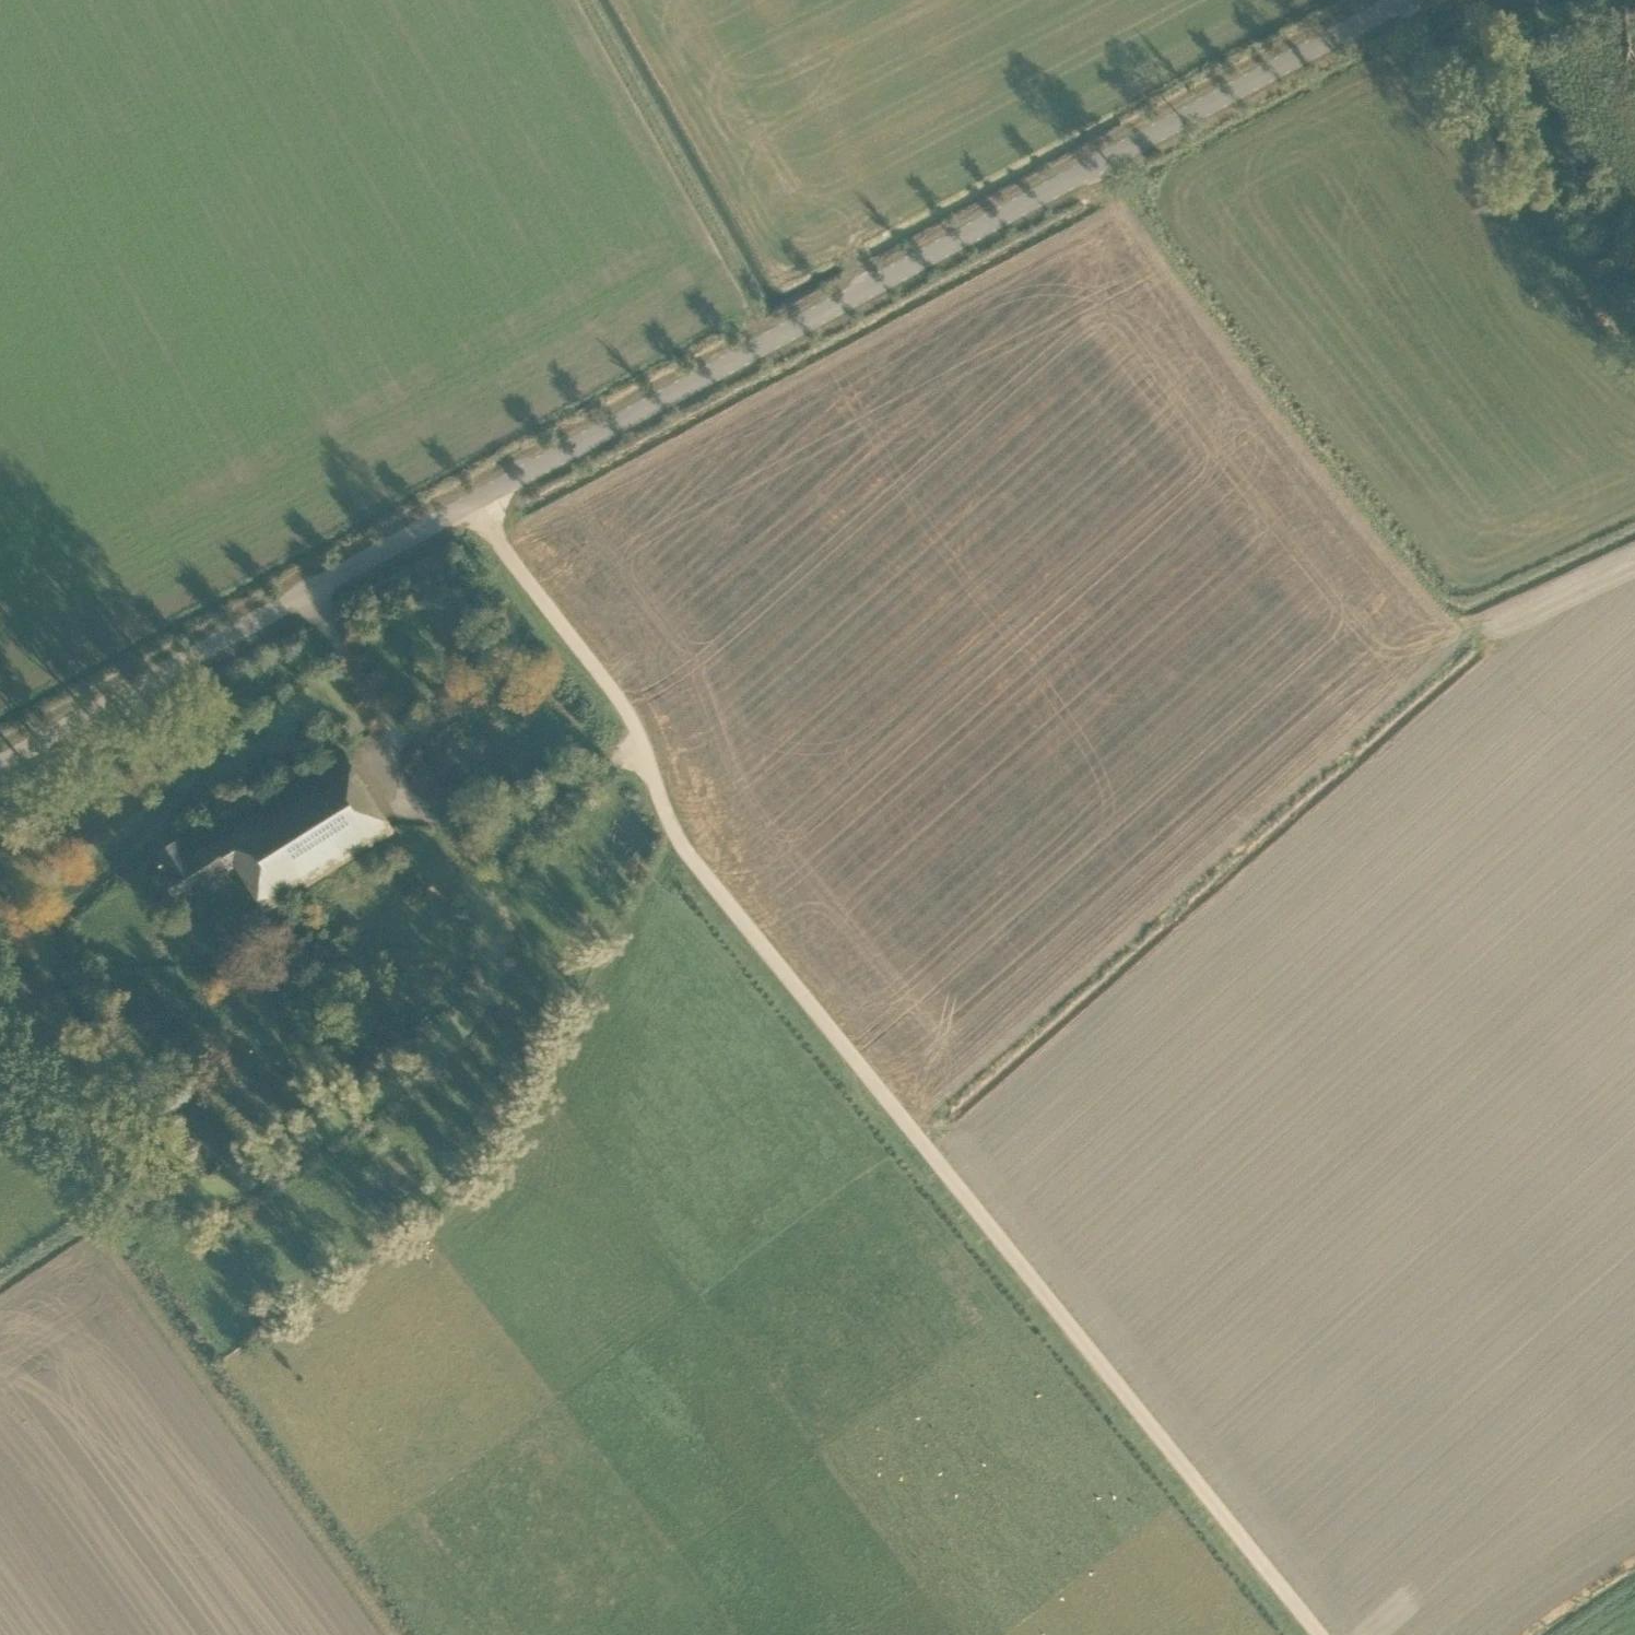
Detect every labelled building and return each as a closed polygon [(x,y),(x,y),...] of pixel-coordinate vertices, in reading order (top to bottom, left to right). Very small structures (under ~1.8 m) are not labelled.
[(179,901),(235,865),(264,913),(395,831),(345,752),(260,806),(262,810),(236,826),(238,829),(193,857),(182,839),(153,857),(165,875),(163,876),(179,901)]
